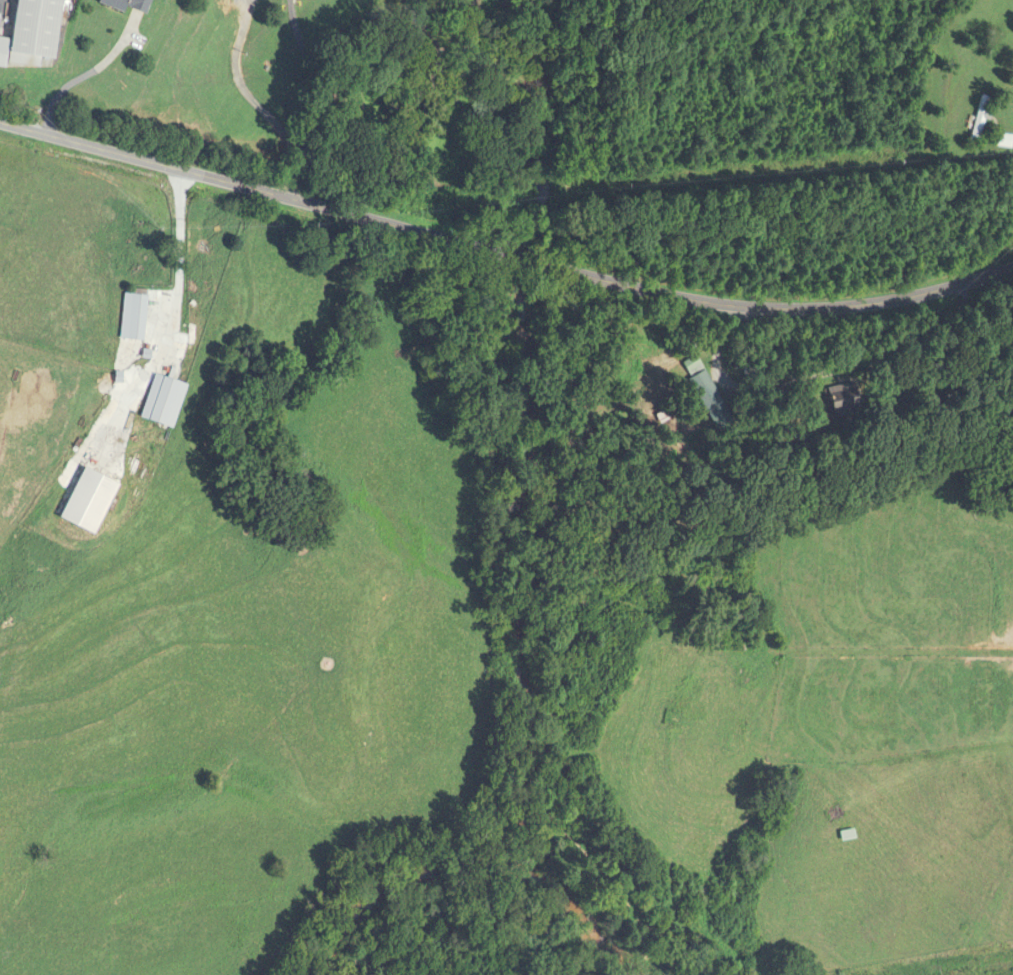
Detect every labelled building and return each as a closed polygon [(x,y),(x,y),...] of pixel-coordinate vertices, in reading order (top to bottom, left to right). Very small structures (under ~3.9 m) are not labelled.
[(8,65),(55,70),(63,0),(18,0),(13,40),(0,38),(0,67),(7,68),(8,65)] [(124,14),(126,8),(147,15),(152,0),(99,0),(98,5),(124,14)] [(979,145),(990,98),(981,96),(970,143),(979,145)] [(1012,136),(998,135),(998,148),(1012,149),(1012,136)] [(120,340),(145,342),(147,296),(123,295),(120,340)] [(687,377),(716,432),(733,424),(697,355),(682,363),(689,376),(687,377)] [(141,418),(174,428),(187,384),(153,374),(141,418)] [(825,392),(835,417),(862,407),(852,381),(825,392)] [(856,838),(854,830),(840,833),(842,842),(856,838)]
